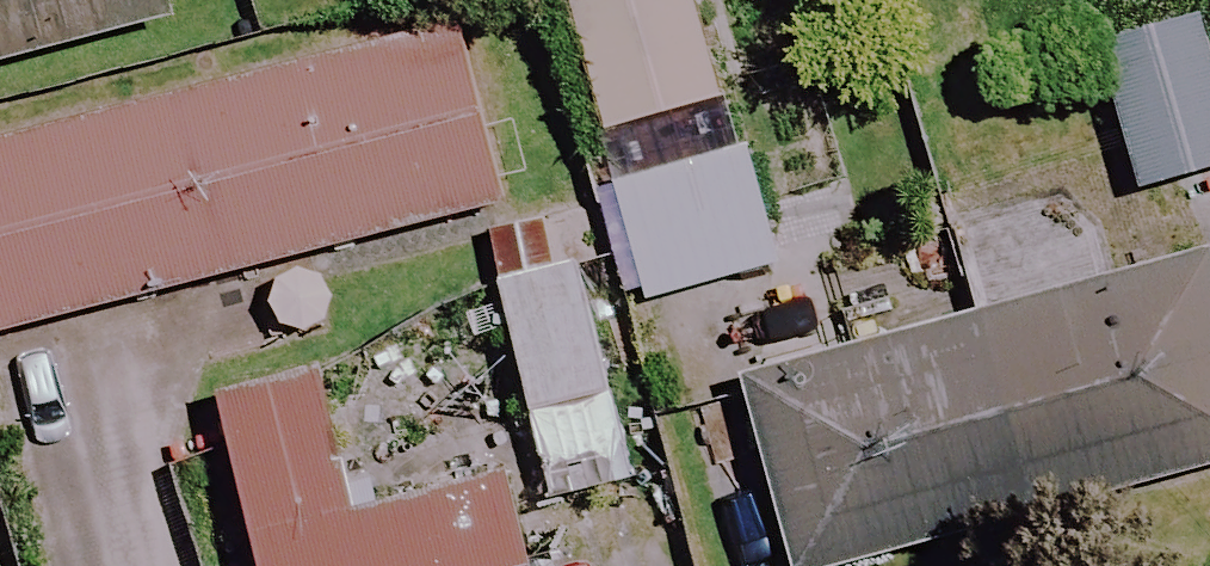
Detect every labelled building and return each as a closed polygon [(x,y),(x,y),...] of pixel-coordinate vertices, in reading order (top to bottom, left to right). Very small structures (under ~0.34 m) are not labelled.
[(173,28),(166,0),(0,0),(0,72),(173,28)] [(696,0),(563,0),(600,139),(725,104),(696,0)] [(1097,46),(1141,192),(1209,172),(1209,39),(1203,14),(1097,46)] [(0,141),(0,338),(505,218),(461,31),(0,141)] [(777,271),(745,152),(611,189),(644,307),(777,271)] [(610,401),(568,216),(484,235),(526,420),(610,401)] [(735,395),(785,565),(843,565),(1209,460),(1209,258),(735,395)] [(506,486),(451,496),(437,421),(343,439),(331,379),(228,398),(258,556),(260,565),(521,565),(506,486)]
